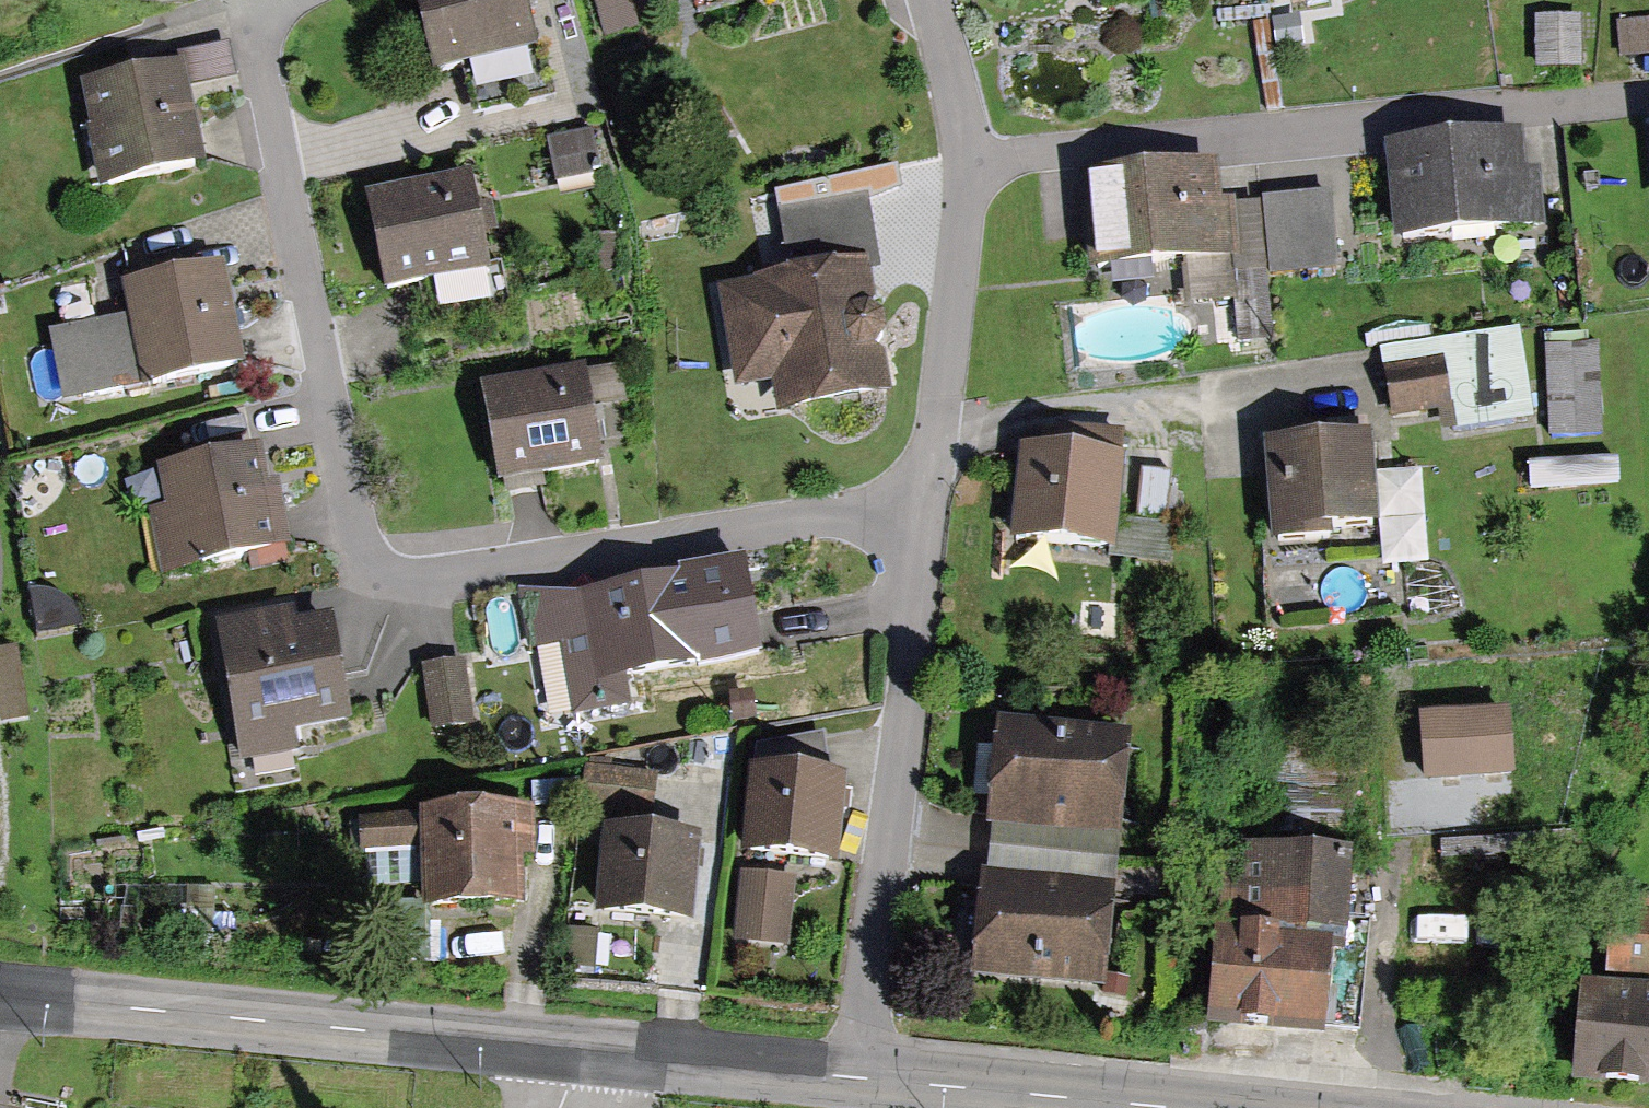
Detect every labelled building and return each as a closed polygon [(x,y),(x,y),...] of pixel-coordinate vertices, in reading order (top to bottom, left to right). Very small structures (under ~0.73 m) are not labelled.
[(478,108),(559,89),(544,25),(531,28),(524,0),(420,0),(435,65),(466,58),(478,108)] [(607,36),(644,24),(636,0),(595,0),(607,36)] [(1580,14),(1537,14),(1537,63),(1580,63),(1580,14)] [(1616,20),(1621,56),(1648,52),(1648,16),(1616,20)] [(182,55),(189,84),(236,73),(227,37),(178,49),(179,56),(182,55)] [(101,180),(205,156),(189,84),(182,55),(179,56),(85,77),(95,124),(89,126),(101,180)] [(597,125),(548,136),(557,176),(605,166),(597,125)] [(1521,127),(1387,138),(1395,234),(1545,221),(1540,164),(1524,165),(1521,127)] [(1219,156),(1081,166),(1087,260),(1182,253),(1237,249),(1234,201),(1234,193),(1222,193),(1219,156)] [(775,188),(789,268),(867,252),(870,265),(881,263),(869,197),(902,185),(898,162),(775,188)] [(471,168),(366,190),(385,283),(425,275),(433,315),(514,298),(505,256),(490,259),(471,168)] [(1262,199),(1267,272),(1337,267),(1333,187),(1262,191),(1262,199)] [(1237,249),(1182,253),(1186,303),(1233,299),(1236,337),(1272,334),(1267,272),(1262,199),(1234,201),(1237,249)] [(789,268),(717,283),(736,385),(774,378),(778,406),(892,384),(884,345),(876,339),(885,323),(884,307),(869,297),(874,290),(870,265),(867,252),(789,268)] [(142,381),(244,360),(221,255),(120,277),(128,312),(142,381)] [(142,381),(128,312),(49,328),(63,397),(142,381)] [(1442,428),(1534,413),(1519,324),(1384,346),(1395,414),(1439,406),(1442,428)] [(1598,339),(1546,342),(1550,433),(1602,430),(1598,339)] [(497,477),(602,459),(593,405),(627,399),(620,362),(585,368),(583,358),(480,375),(497,477)] [(1115,544),(1119,515),(1126,449),(1121,448),(1123,429),(1073,423),(1071,443),(1021,437),(1009,531),(1110,543),(1115,544)] [(148,507),(162,569),(294,540),(279,473),(268,475),(260,439),(156,461),(166,503),(148,507)] [(1371,439),(1266,446),(1272,543),(1332,539),(1331,525),(1376,523),(1371,439)] [(1115,544),(1110,543),(1108,554),(1171,563),(1177,518),(1169,517),(1175,469),(1144,465),(1137,518),(1119,515),(1115,544)] [(1388,577),(1435,575),(1430,475),(1384,478),(1388,577)] [(696,663),(763,649),(743,549),(676,560),(678,567),(579,588),(518,587),(528,648),(561,642),(572,711),(632,701),(627,668),(695,657),(696,663)] [(296,726),(350,716),(331,608),(297,614),(294,599),(215,612),(241,761),(301,751),(296,726)] [(0,648),(0,707),(3,721),(31,716),(17,644),(0,648)] [(465,654),(425,660),(434,727),(475,721),(465,654)] [(1512,703),(1422,708),(1426,776),(1516,771),(1512,703)] [(1131,727),(996,713),(987,820),(993,820),(1120,833),(1131,727)] [(754,834),(832,844),(840,779),(825,777),(829,744),(767,736),(754,834)] [(584,801),(650,810),(655,770),(590,762),(584,801)] [(534,852),(532,799),(419,803),(423,902),(526,898),(524,853),(534,852)] [(419,842),(416,809),(360,813),(362,846),(419,842)] [(1120,833),(993,820),(990,866),(1116,878),(1120,833)] [(597,907),(691,914),(698,829),(604,821),(597,907)] [(1349,851),(1223,841),(1209,1014),(1324,1024),(1325,1015),(1356,1018),(1361,951),(1341,950),(1349,851)] [(990,866),(983,866),(973,968),(1106,981),(1116,878),(990,866)] [(782,936),(787,911),(746,903),(741,928),(782,936)] [(1611,905),(1605,970),(1648,973),(1648,908),(1611,905)] [(596,929),(566,927),(563,962),(594,964),(596,929)] [(1583,977),(1574,1076),(1648,1082),(1648,983),(1583,977)]
